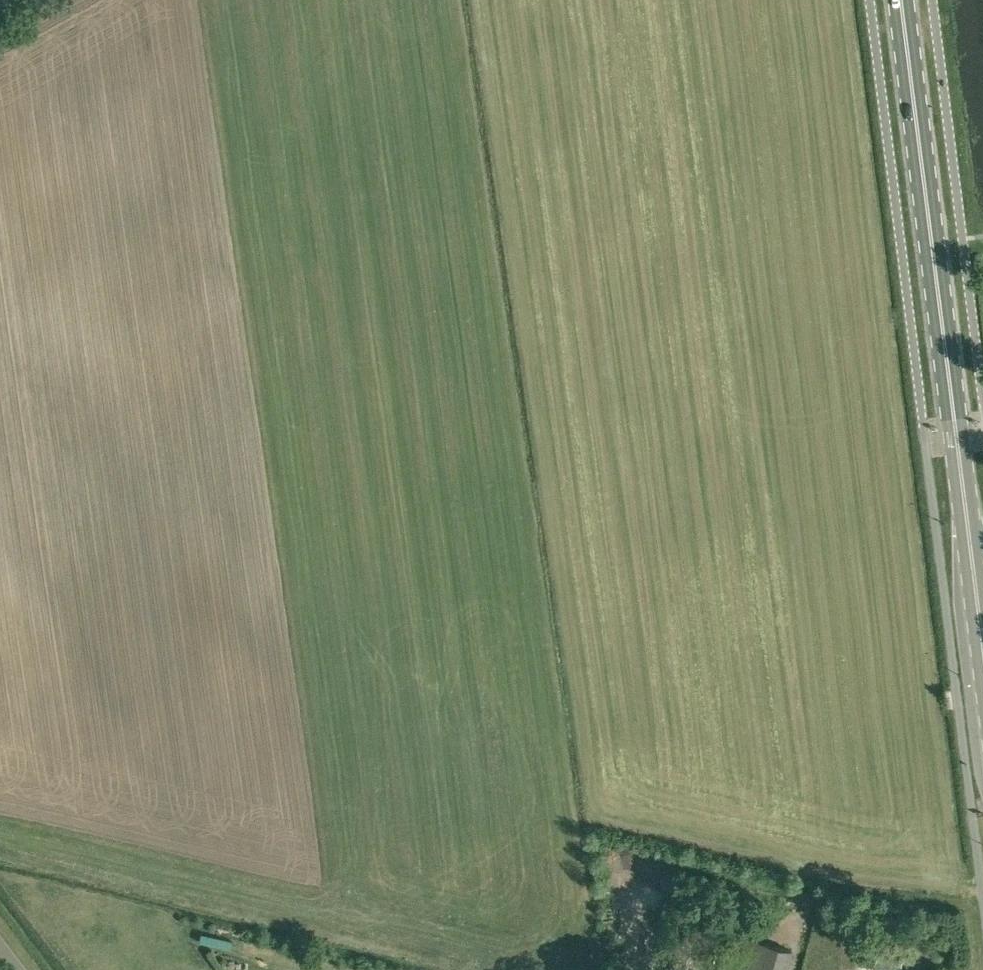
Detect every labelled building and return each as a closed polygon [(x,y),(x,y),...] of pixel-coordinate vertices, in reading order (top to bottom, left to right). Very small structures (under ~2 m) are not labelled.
[(792,949),(760,940),(744,936),(729,932),(719,969),(786,969),(792,949)]
